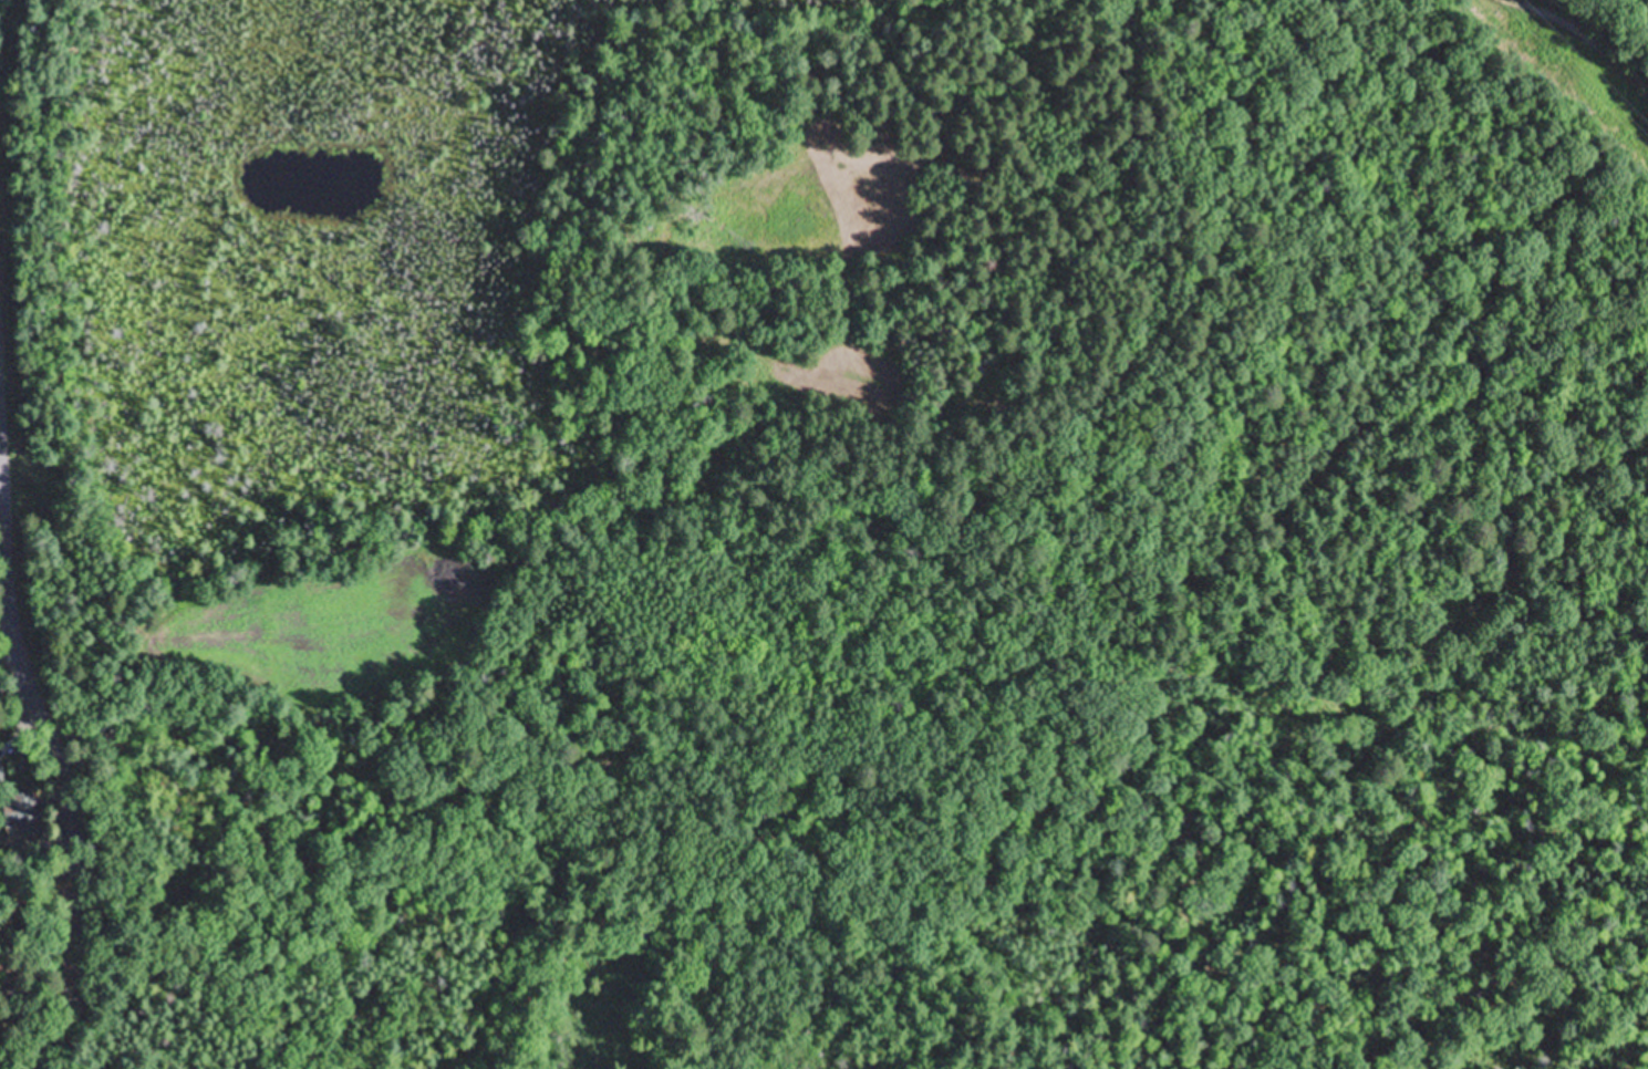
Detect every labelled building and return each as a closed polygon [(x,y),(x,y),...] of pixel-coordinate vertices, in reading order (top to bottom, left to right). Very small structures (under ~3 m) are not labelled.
[(3,803),(4,833),(35,832),(33,794),(12,794),(13,803),(3,803)]
